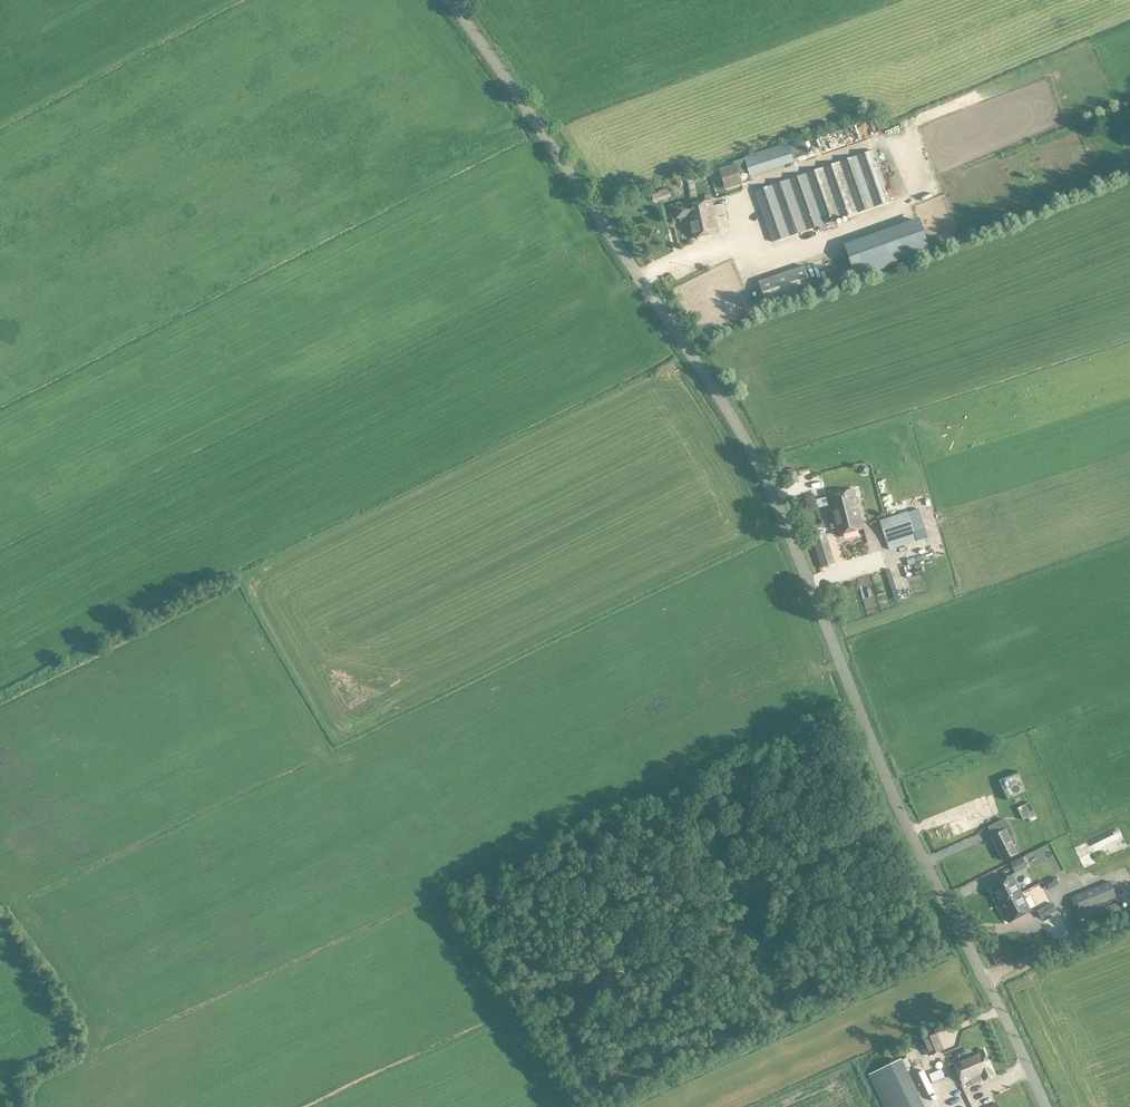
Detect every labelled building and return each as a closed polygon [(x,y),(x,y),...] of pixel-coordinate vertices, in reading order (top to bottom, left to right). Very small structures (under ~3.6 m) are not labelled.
[(735,162),(736,165),(721,170),(727,189),(742,184),(739,174),(749,171),(751,176),(795,162),(789,143),(746,156),(746,158),(735,162)] [(892,201),(874,151),(756,192),(773,242),(819,226),(821,231),(827,229),(825,224),(892,201)] [(654,202),(671,196),(668,187),(659,190),(659,191),(651,194),(654,202)] [(712,200),(685,206),(683,206),(683,204),(681,203),(677,204),(676,206),(676,207),(675,208),(677,219),(680,218),(681,222),(688,220),(691,239),(719,233),(712,200)] [(883,237),(821,256),(829,287),(896,265),(883,237)] [(738,267),(742,276),(748,274),(744,264),(738,267)] [(767,305),(812,289),(804,266),(759,282),(767,305)] [(865,466),(862,466),(860,469),(861,473),(864,474),(867,474),(869,471),(868,467),(865,466)] [(787,474),(790,485),(799,482),(796,471),(787,474)] [(814,504),(825,502),(823,490),(812,493),(814,504)] [(841,493),(828,496),(833,517),(838,535),(863,529),(860,516),(854,490),(841,493)] [(909,512),(880,521),(889,549),(906,544),(917,540),(909,512)] [(836,564),(825,531),(812,535),(822,568),(836,564)] [(870,587),(864,589),(867,597),(873,595),(870,587)] [(921,789),(927,787),(924,773),(917,775),(921,789)] [(964,773),(954,773),(953,783),(964,783),(964,773)] [(998,782),(994,784),(998,796),(1003,794),(998,782)] [(971,807),(951,814),(956,826),(984,814),(980,805),(983,803),(980,796),(968,801),(971,807)] [(1035,814),(1033,810),(1021,816),(1023,820),(1035,814)] [(1095,832),(1099,849),(1119,844),(1115,827),(1095,832)] [(1009,828),(992,837),(1004,861),(1020,852),(1011,836),(1013,834),(1009,828)] [(1023,857),(1011,864),(1015,872),(1027,866),(1023,857)] [(1000,904),(1021,893),(1012,875),(991,886),(1000,904)] [(1107,875),(1067,890),(1070,896),(1109,882),(1107,875)] [(1028,902),(1044,893),(1035,876),(1019,885),(1028,902)] [(1054,876),(1049,879),(1053,886),(1058,883),(1054,876)] [(1076,913),(1116,896),(1110,881),(1070,898),(1076,913)] [(999,904),(1009,922),(1030,911),(1021,893),(1000,904),(999,904)] [(1122,911),(1116,896),(1076,913),(1082,928),(1122,911)] [(1056,911),(1052,903),(1037,911),(1042,919),(1056,911)] [(944,1050),(937,1033),(919,1041),(924,1053),(927,1052),(929,1056),(944,1050)] [(954,1061),(958,1072),(963,1083),(971,1080),(973,1084),(994,1075),(983,1049),(974,1053),(972,1049),(959,1055),(959,1058),(960,1059),(954,1061)] [(884,1106),(926,1106),(902,1059),(869,1075),(884,1106)] [(923,1064),(926,1071),(934,1068),(932,1061),(923,1064)] [(941,1069),(929,1074),(933,1082),(945,1077),(941,1069)]
